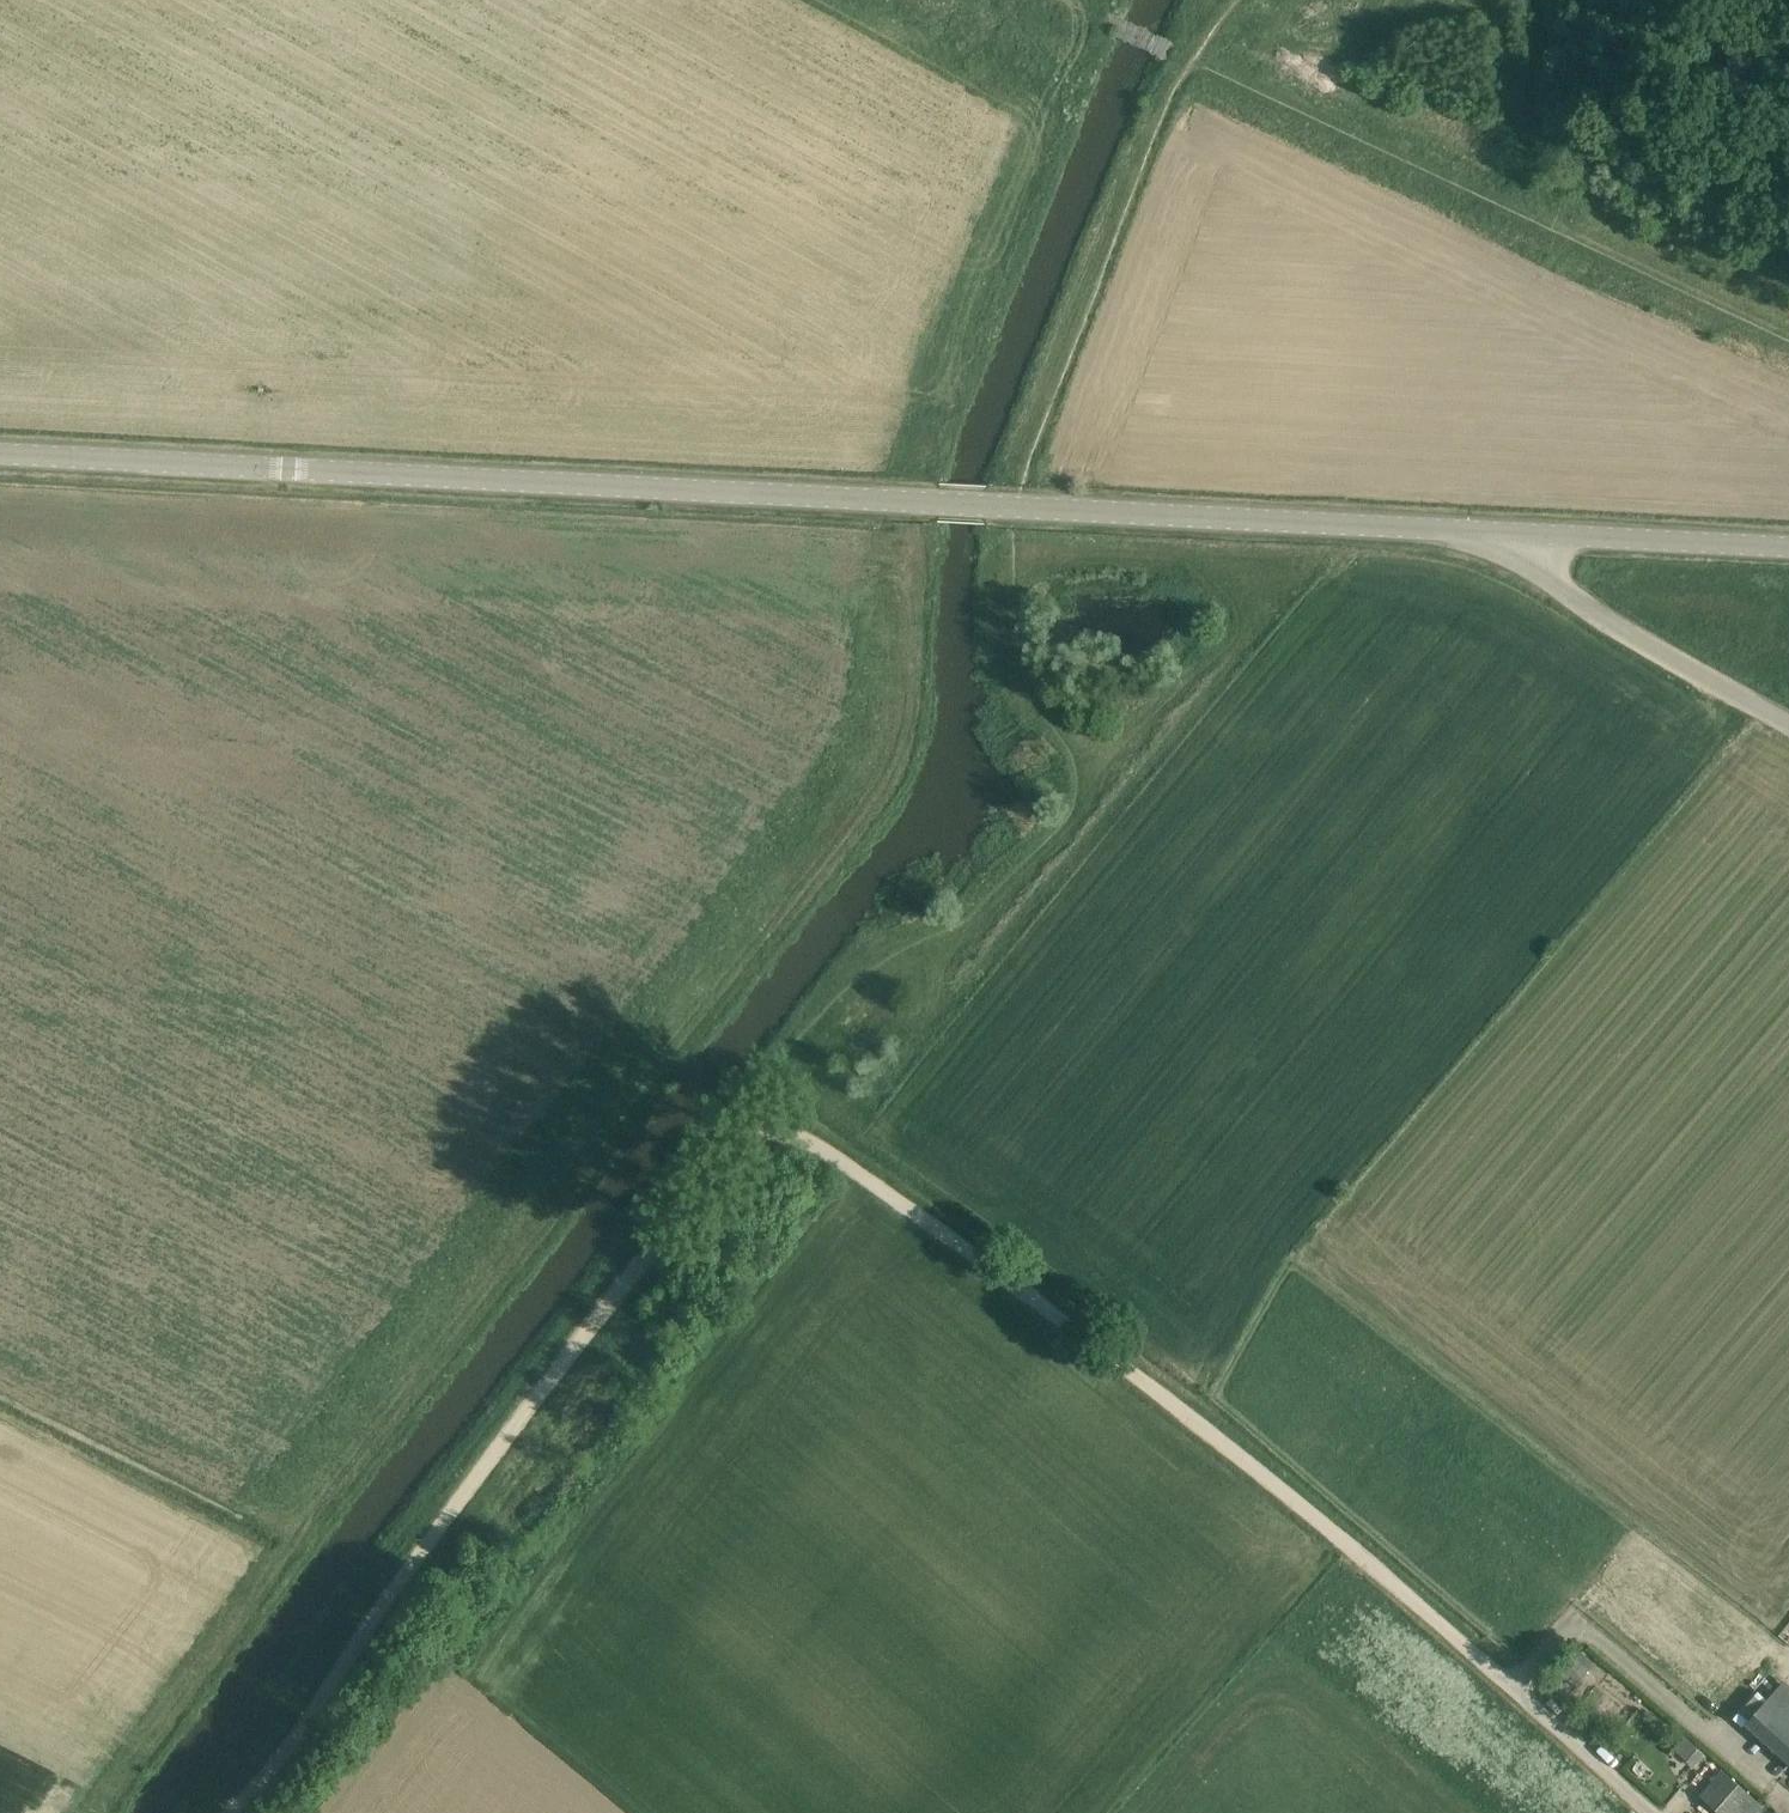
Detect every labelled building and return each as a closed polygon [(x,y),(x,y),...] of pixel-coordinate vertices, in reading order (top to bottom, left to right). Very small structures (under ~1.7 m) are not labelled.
[(1596,1664),(1580,1652),(1556,1681),(1567,1691),(1574,1683),(1577,1686),(1596,1664)] [(1761,1734),(1788,1759),(1788,1703),(1761,1734)] [(1688,1734),(1677,1747),(1698,1765),(1709,1753),(1688,1734)] [(1754,1799),(1724,1771),(1701,1796),(1720,1812),(1741,1812),(1754,1799)]
